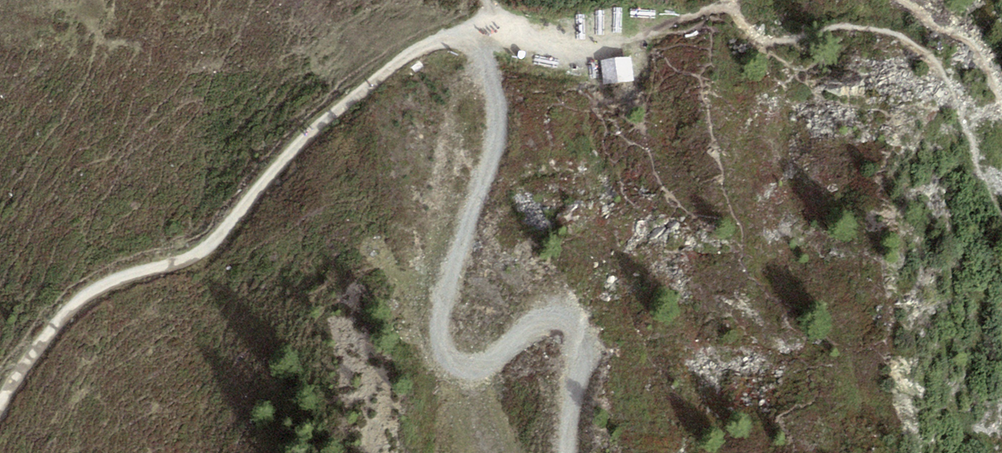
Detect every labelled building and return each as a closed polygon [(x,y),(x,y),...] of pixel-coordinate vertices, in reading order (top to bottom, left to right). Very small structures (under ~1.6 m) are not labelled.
[(631,62),(602,63),(603,88),(632,87),(631,62)]
